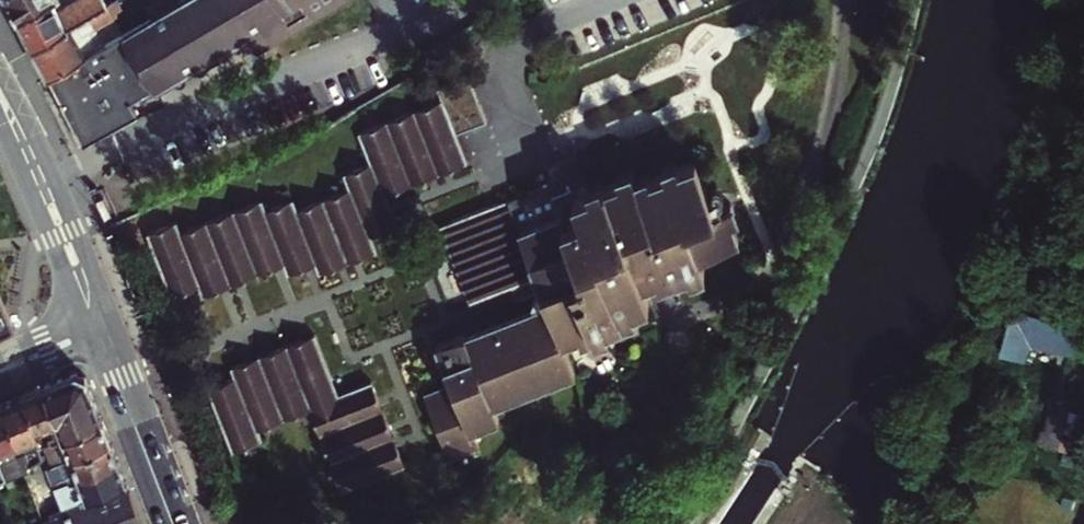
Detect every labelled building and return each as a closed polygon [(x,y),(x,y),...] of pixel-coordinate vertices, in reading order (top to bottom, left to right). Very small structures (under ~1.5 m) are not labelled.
[(23,25),(58,5),(63,2),(62,0),(9,0),(23,25)] [(80,31),(96,22),(115,11),(108,0),(92,0),(70,13),(64,16),(58,5),(23,25),(40,54),(80,31)] [(179,11),(134,38),(164,90),(172,85),(192,74),(257,35),(268,53),(358,0),(198,0),(179,11)] [(179,11),(198,0),(172,0),(179,11)] [(63,2),(58,5),(64,16),(70,13),(63,2)] [(123,25),(115,11),(96,22),(101,31),(105,28),(108,33),(123,25)] [(88,45),(108,33),(105,28),(101,31),(96,22),(80,31),(88,45)] [(56,83),(96,60),(88,45),(80,31),(40,54),(56,83)] [(141,103),(164,90),(134,38),(96,60),(56,83),(88,137),(97,131),(103,142),(148,117),(141,103)] [(194,76),(192,74),(172,85),(176,92),(186,86),(190,87),(194,84),(195,81),(195,78),(194,76)] [(490,131),(471,83),(438,97),(443,107),(361,140),(371,168),(342,179),(347,190),(295,210),(290,199),(264,210),(260,200),(178,231),(174,219),(144,231),(170,299),(199,287),(203,296),(285,264),(289,275),(316,264),(321,276),(371,256),(366,243),(395,232),(385,204),(469,172),(458,144),(490,131)] [(97,131),(88,137),(94,148),(103,142),(97,131)] [(670,181),(673,186),(674,189),(688,184),(687,182),(685,175),(670,181)] [(442,239),(471,315),(510,301),(524,296),(528,306),(536,303),(537,307),(542,305),(547,316),(442,356),(459,401),(432,411),(455,477),(482,466),(476,449),(505,437),(500,423),(580,392),(568,360),(583,354),(582,351),(610,340),(611,343),(626,337),(623,329),(637,324),(638,326),(655,319),(648,302),(661,297),(660,294),(673,289),(676,297),(693,289),(712,283),(709,272),(745,257),(738,238),(735,238),(729,222),(721,225),(701,177),(687,182),(688,184),(674,189),(673,186),(657,193),(657,194),(643,200),(641,193),(639,190),(624,196),(624,193),(605,200),(606,202),(589,209),(586,202),(579,185),(563,192),(568,205),(553,211),(548,197),(442,239)] [(621,188),(624,193),(624,196),(639,190),(636,182),(621,188)] [(657,193),(655,187),(641,193),(643,200),(657,194),(657,193)] [(117,189),(110,193),(121,211),(128,207),(117,189)] [(606,202),(605,200),(603,195),(586,202),(589,209),(606,202)] [(737,219),(729,222),(735,238),(738,238),(743,235),(737,219)] [(712,283),(693,289),(696,296),(715,289),(712,283)] [(677,298),(676,297),(673,289),(660,294),(661,297),(664,303),(677,298)] [(524,296),(510,301),(514,311),(528,306),(524,296)] [(0,332),(12,326),(0,299),(0,331),(0,332)] [(1022,338),(1059,349),(1067,321),(1030,310),(1022,334),(1022,338)] [(1067,321),(1059,349),(1083,356),(1083,326),(1067,321)] [(640,332),(638,326),(637,324),(623,329),(626,337),(640,332)] [(613,350),(611,343),(610,340),(582,351),(583,354),(586,360),(613,350)] [(345,504),(409,482),(378,396),(345,409),(322,346),(231,380),(235,390),(210,400),(234,464),(264,452),(260,442),(314,422),(345,504)] [(78,378),(48,390),(61,424),(57,426),(59,431),(61,437),(65,436),(68,442),(109,426),(95,387),(78,378)] [(61,424),(48,390),(27,398),(40,432),(42,437),(45,436),(56,433),(59,431),(57,426),(61,424)] [(40,432),(27,398),(6,407),(32,471),(38,469),(47,465),(42,452),(44,442),(45,436),(42,437),(40,432)] [(1077,398),(1069,435),(1083,438),(1083,400),(1077,398)] [(18,481),(27,478),(33,475),(32,471),(6,407),(0,410),(0,488),(18,481)] [(116,447),(109,426),(68,442),(52,448),(60,468),(76,462),(116,447)] [(51,441),(50,442),(51,444),(52,448),(68,442),(65,436),(61,437),(58,438),(51,441)] [(123,465),(116,447),(76,462),(60,468),(58,469),(62,480),(58,481),(61,490),(123,465)] [(92,503),(131,487),(123,465),(61,490),(64,497),(70,494),(69,492),(73,491),(80,508),(92,503)] [(61,520),(52,523),(144,523),(131,487),(92,503),(80,508),(59,516),(61,520)] [(685,499),(679,511),(688,516),(694,504),(685,499)]
